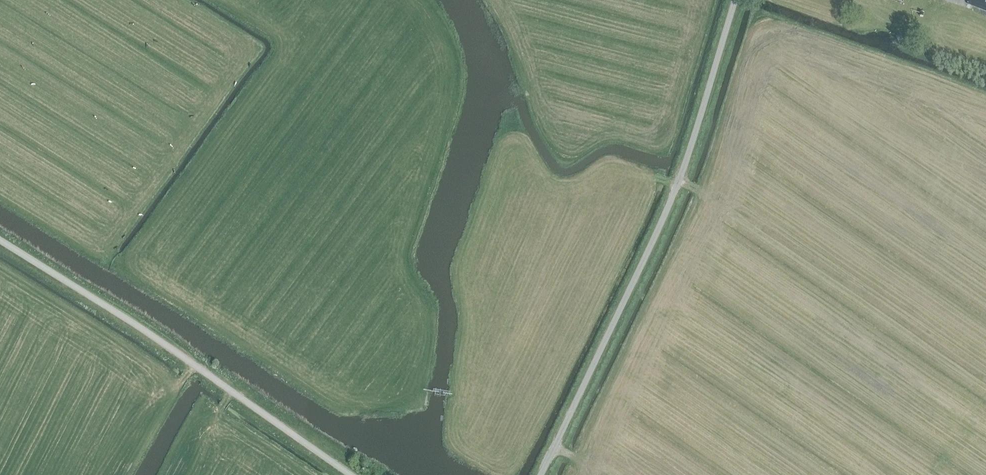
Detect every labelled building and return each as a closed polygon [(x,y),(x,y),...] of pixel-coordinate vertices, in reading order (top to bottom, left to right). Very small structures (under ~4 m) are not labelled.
[(967,4),(985,12),(985,0),(969,0),(967,4)]
